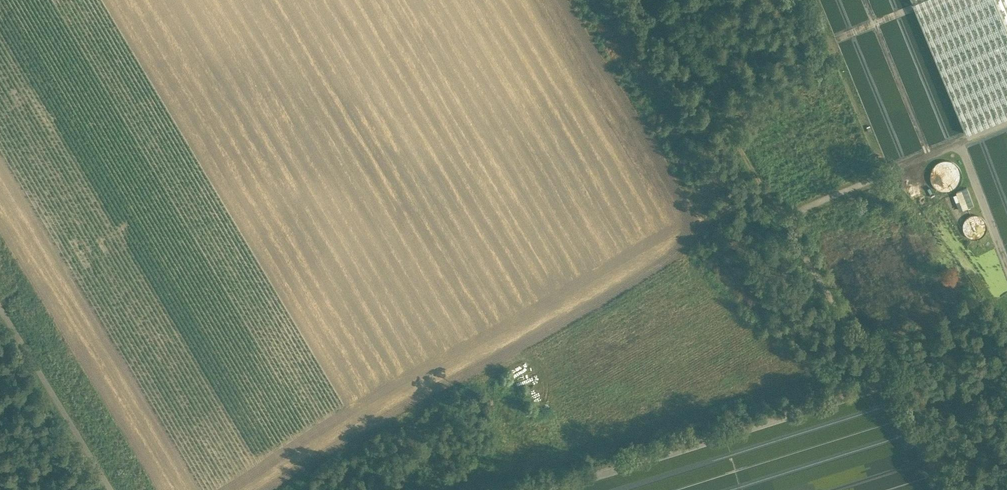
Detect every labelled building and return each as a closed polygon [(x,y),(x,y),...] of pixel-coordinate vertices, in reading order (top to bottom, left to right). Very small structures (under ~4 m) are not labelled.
[(965,133),(1006,116),(1006,28),(995,0),(911,0),(965,133)] [(1006,28),(1006,0),(995,0),(1006,28)] [(952,192),(959,210),(974,204),(968,187),(952,192)]
